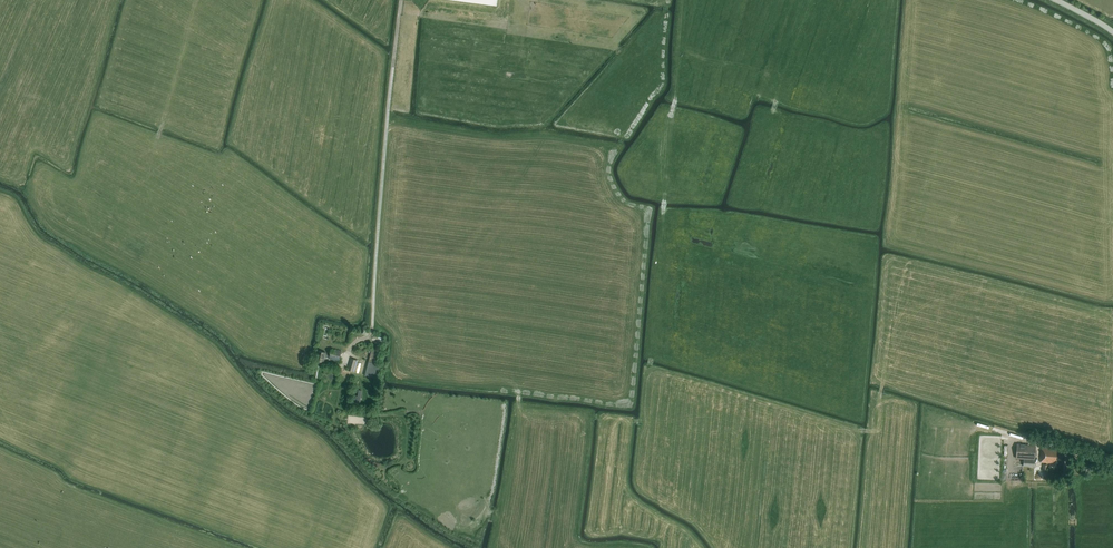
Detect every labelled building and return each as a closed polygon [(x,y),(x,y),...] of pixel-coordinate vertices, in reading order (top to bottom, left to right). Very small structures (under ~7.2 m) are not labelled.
[(330,358),(339,361),(342,351),(332,349),(330,356),(326,355),(326,352),(319,351),(316,360),(324,362),(325,357),(330,358)] [(364,375),(379,379),(380,369),(381,360),(382,352),(372,349),(371,350),(371,353),(364,375)] [(354,372),(358,360),(351,358),(348,370),(354,372)] [(1016,458),(1023,459),(1023,461),(1023,465),(1034,466),(1035,466),(1036,445),(1017,444),(1016,458)] [(1048,445),(1042,444),(1040,461),(1040,462),(1051,463),(1051,465),(1054,465),(1054,467),(1057,467),(1058,466),(1063,466),(1063,461),(1064,456),(1056,456),(1057,448),(1048,447),(1048,445)] [(1084,458),(1084,461),(1081,472),(1089,473),(1092,460),(1084,458)]
